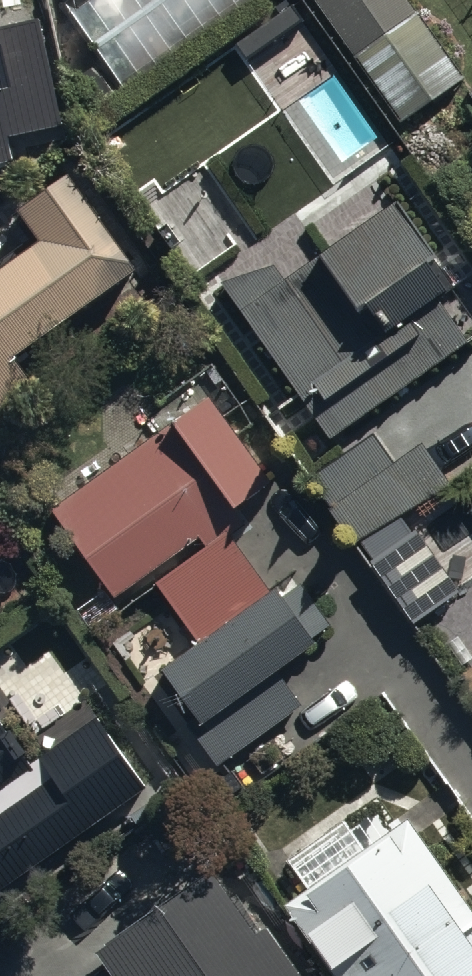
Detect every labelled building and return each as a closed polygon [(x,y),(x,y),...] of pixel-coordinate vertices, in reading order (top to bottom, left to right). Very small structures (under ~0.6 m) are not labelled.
[(79,24),(79,27),(112,0),(73,0),(79,24)] [(74,31),(125,105),(278,0),(112,0),(79,27),(74,31)] [(408,0),(314,0),(400,123),(463,79),(408,0)] [(12,159),(7,137),(63,124),(39,21),(0,30),(0,161),(12,159)] [(33,239),(0,263),(0,414),(34,390),(8,353),(130,267),(64,174),(13,211),(33,239)] [(325,426),(471,324),(471,304),(388,184),(312,238),(317,246),(278,273),(266,256),(226,283),(325,426)] [(207,541),(229,527),(244,517),(231,499),(267,473),(208,392),(50,507),(112,592),(198,530),(207,541)] [(446,482),(421,446),(329,508),(353,544),(446,482)] [(229,527),(207,541),(154,576),(195,631),(160,656),(196,706),(324,613),(297,576),(281,587),(270,571),(263,576),(229,527)] [(218,766),(301,706),(281,679),(198,738),(218,766)] [(149,790),(96,714),(29,760),(0,719),(0,894),(149,790)] [(279,888),(341,975),(471,975),(471,907),(401,807),(358,837),(338,809),(280,850),(298,875),(279,888)] [(263,903),(248,913),(205,851),(90,931),(121,975),(313,975),(263,903)]
